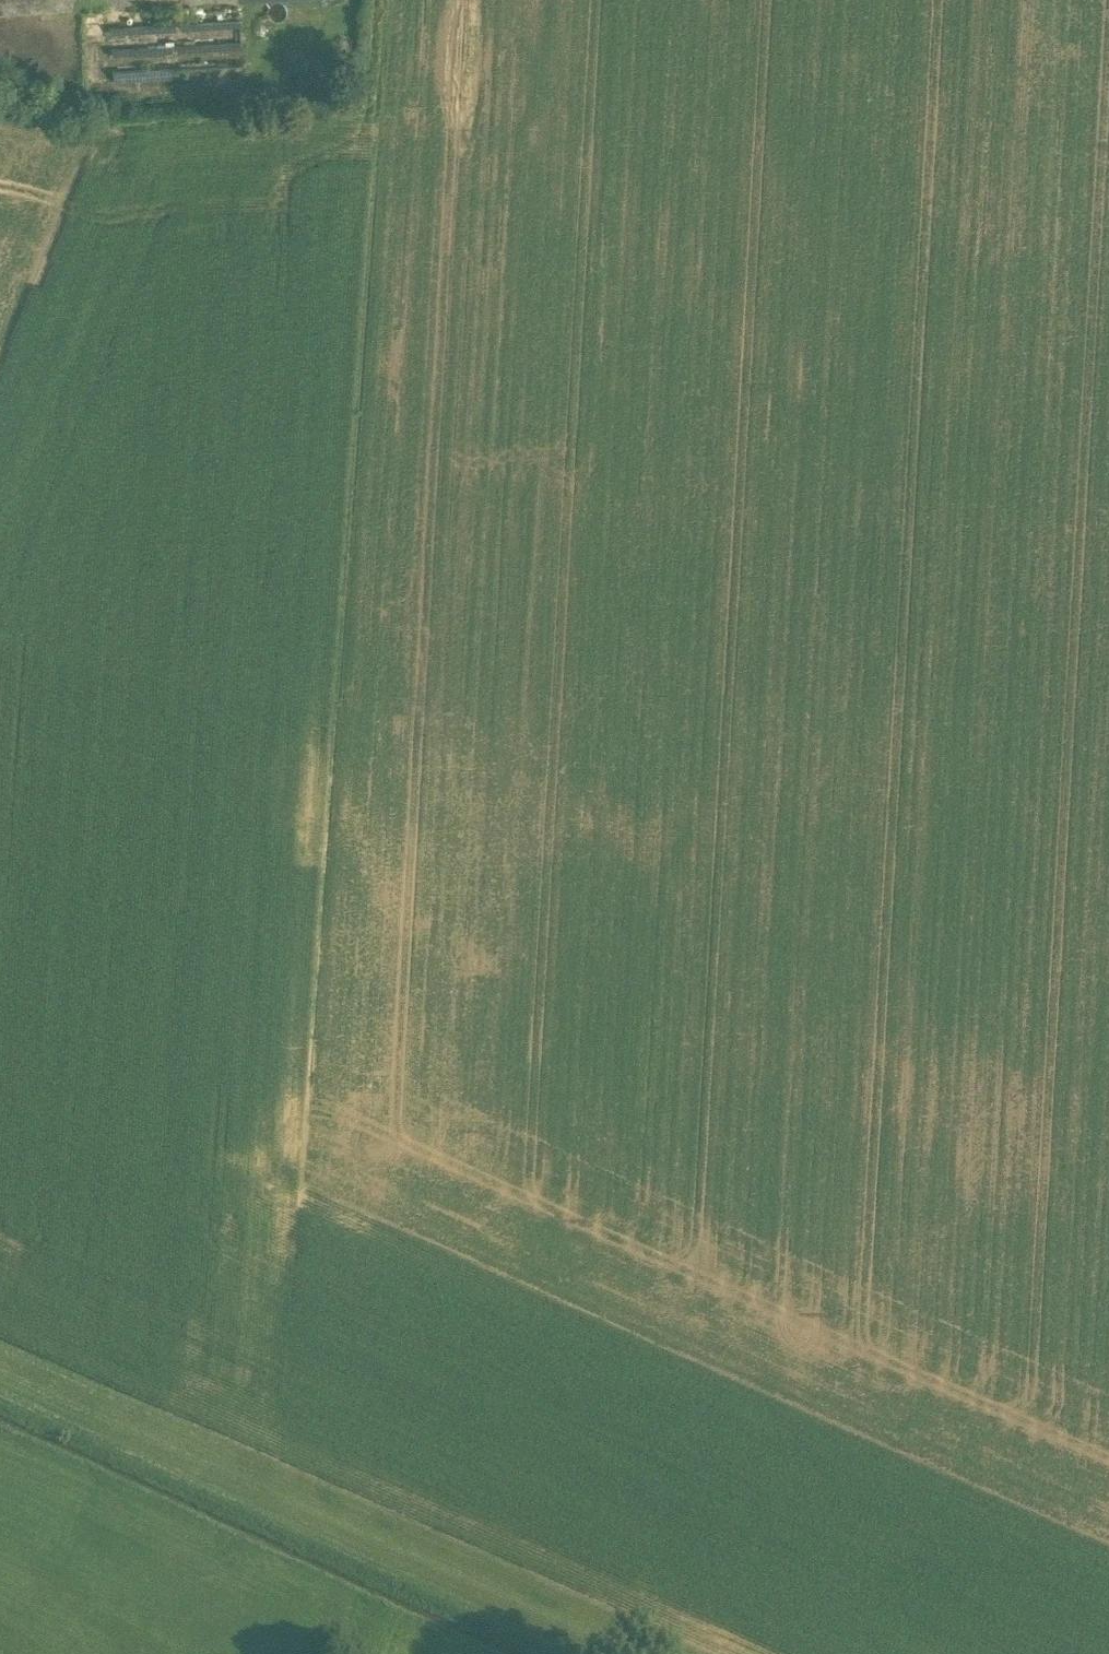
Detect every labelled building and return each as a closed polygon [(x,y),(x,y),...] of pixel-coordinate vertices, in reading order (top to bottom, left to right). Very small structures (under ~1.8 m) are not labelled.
[(194,0),(0,0),(0,11),(194,0)] [(116,78),(171,76),(170,51),(177,51),(176,22),(155,22),(155,27),(143,28),(144,46),(130,47),(130,49),(115,50),(116,78)]
